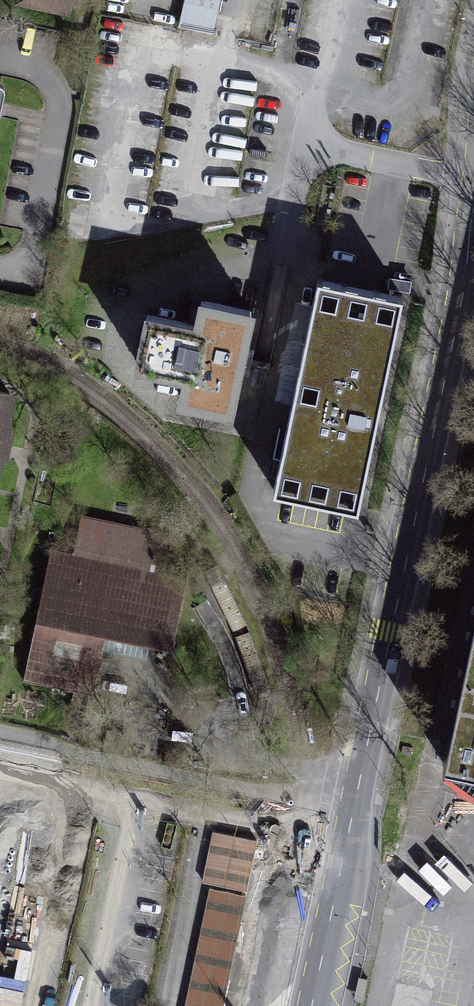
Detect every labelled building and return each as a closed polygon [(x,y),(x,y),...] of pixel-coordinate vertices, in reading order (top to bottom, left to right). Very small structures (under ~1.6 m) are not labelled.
[(217,29),(220,0),(183,0),(181,26),(217,29)] [(355,509),(397,297),(307,278),(264,494),(355,509)] [(235,417),(256,319),(192,306),(189,323),(140,312),(128,367),(179,377),(173,404),(235,417)] [(5,445),(7,436),(1,434),(9,393),(0,391),(0,444),(5,445)] [(75,557),(49,553),(25,685),(97,698),(107,642),(173,654),(193,541),(82,521),(75,557)] [(444,764),(473,787),(473,621),(444,764)] [(391,1005),(432,1005),(446,933),(406,926),(391,1005)]
